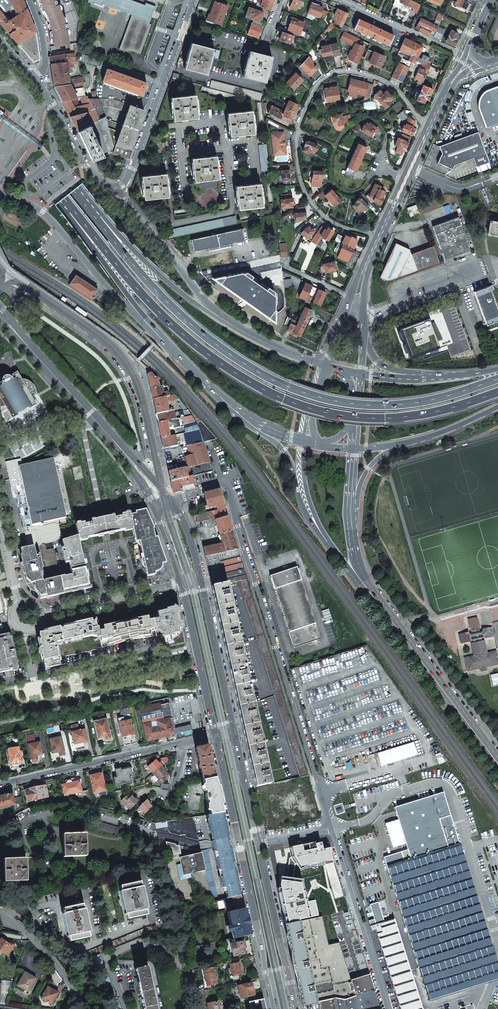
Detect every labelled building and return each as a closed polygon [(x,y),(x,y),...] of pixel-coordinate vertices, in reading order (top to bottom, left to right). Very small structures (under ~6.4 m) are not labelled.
[(34,62),(39,59),(36,32),(23,0),(0,0),(0,24),(11,36),(15,41),(34,62)] [(72,1),(70,0),(40,0),(51,28),(51,30),(53,31),(51,33),(53,46),(70,44),(77,43),(77,33),(79,20),(72,1)] [(155,6),(145,3),(145,5),(131,0),(95,0),(93,4),(102,7),(103,5),(131,15),(119,49),(128,52),(129,50),(140,54),(151,24),(149,24),(155,6)] [(260,7),(270,10),(273,3),(274,1),(271,0),(263,0),(260,7)] [(291,3),(290,8),(296,10),(298,6),(299,6),(301,0),(292,0),(291,3)] [(394,2),(399,4),(400,2),(413,9),(412,11),(417,13),(420,5),(410,0),(395,0),(394,2)] [(462,0),(453,0),(452,3),(468,11),(471,4),(462,0)] [(208,14),(206,20),(220,25),(227,6),(215,2),(210,15),(208,14)] [(312,2),(308,13),(319,17),(324,19),(327,12),(322,10),(323,8),(316,5),(317,4),(312,2)] [(248,7),(244,17),(253,20),(259,23),(262,13),(263,13),(248,7)] [(337,9),(335,15),(335,19),(337,20),(336,24),(342,26),(343,24),(348,14),(337,9)] [(423,32),(429,35),(433,37),(438,27),(443,16),(439,14),(434,24),(420,18),(416,29),(423,32)] [(292,18),(287,31),(299,36),(304,23),(292,18)] [(358,19),(354,29),(364,34),(363,35),(366,36),(366,35),(375,40),(375,41),(378,42),(378,41),(388,46),(393,35),(375,27),(358,19)] [(253,20),(248,34),(257,37),(262,24),(259,23),(253,20)] [(342,26),(340,30),(341,30),(344,32),(347,33),(349,27),(343,24),(342,26)] [(445,30),(438,27),(433,37),(440,40),(445,30)] [(277,31),(276,34),(281,36),(279,40),(293,45),(296,37),(277,31)] [(457,34),(451,31),(448,36),(447,35),(446,38),(447,38),(446,42),(454,46),(457,40),(455,39),(457,34)] [(340,39),(348,43),(354,46),(356,44),(358,38),(347,33),(344,32),(341,38),(340,39)] [(409,61),(417,44),(405,38),(400,50),(397,55),(401,57),(409,61)] [(77,53),(77,43),(70,44),(71,48),(70,48),(70,50),(65,51),(65,54),(49,56),(50,63),(66,61),(68,61),(78,59),(77,53)] [(191,43),(184,69),(207,75),(211,57),(217,59),(219,51),(191,43)] [(332,54),(332,56),(336,55),(339,54),(336,43),(329,45),(332,54)] [(357,63),(364,47),(356,44),(354,46),(349,59),(353,61),(357,63)] [(412,63),(414,64),(418,55),(422,47),(417,44),(409,61),(412,63)] [(329,45),(321,46),(322,49),(321,50),(322,56),(327,55),(332,54),(329,45)] [(393,47),(391,53),(397,55),(400,50),(393,47)] [(368,50),(364,60),(372,63),(380,67),(384,57),(368,50)] [(249,51),(243,77),(265,82),(272,57),(249,51)] [(98,66),(99,59),(78,53),(80,61),(98,66)] [(429,60),(418,55),(414,64),(420,66),(422,61),(427,63),(429,60)] [(309,57),(300,66),(310,76),(313,72),(316,68),(310,62),(312,60),(309,57)] [(401,57),(391,77),(397,80),(402,82),(409,70),(412,63),(409,61),(401,57)] [(53,86),(84,82),(81,72),(79,72),(80,77),(69,80),(68,72),(72,72),(71,66),(67,67),(67,64),(68,64),(68,61),(66,61),(50,63),(53,86)] [(421,85),(430,65),(427,63),(422,61),(420,66),(414,78),(413,81),(421,85)] [(414,78),(420,66),(414,64),(412,63),(409,70),(413,72),(411,76),(414,78)] [(142,96),(147,83),(107,69),(102,81),(142,96)] [(293,89),(298,84),(300,85),(302,83),(304,81),(295,73),(286,82),(293,89)] [(357,93),(365,96),(364,100),(370,98),(373,87),(374,84),(362,82),(351,79),(348,91),(350,92),(357,93)] [(211,80),(209,87),(260,100),(262,93),(211,80)] [(74,88),(85,86),(84,82),(53,86),(61,102),(69,100),(76,98),(71,89),(74,87),(74,88)] [(417,99),(416,100),(423,103),(425,100),(427,101),(433,89),(423,85),(420,92),(417,99)] [(325,89),(326,101),(339,99),(337,87),(334,87),(334,86),(330,86),(331,88),(328,88),(325,89)] [(486,128),(497,123),(497,87),(487,91),(485,92),(482,95),(481,97),(479,103),(479,108),(486,128)] [(383,106),(385,108),(390,103),(389,102),(388,101),(391,97),(392,97),(386,91),(384,93),(382,94),(379,91),(378,92),(375,96),(374,99),(377,99),(383,106)] [(197,118),(195,95),(170,98),(173,121),(179,120),(179,119),(191,118),(191,119),(197,118)] [(85,112),(85,113),(91,111),(88,99),(87,96),(81,97),(82,104),(77,106),(76,104),(73,106),(69,100),(61,102),(69,117),(85,112)] [(383,106),(377,99),(374,99),(375,96),(374,96),(372,102),(376,103),(380,108),(383,106)] [(99,107),(99,99),(96,99),(92,99),(88,99),(90,110),(99,107)] [(140,120),(144,110),(115,100),(101,99),(103,106),(113,107),(127,112),(122,125),(106,120),(108,128),(120,132),(116,144),(130,149),(133,139),(140,120)] [(289,101),(286,108),(296,113),(297,110),(298,108),(296,107),(297,105),(289,101)] [(269,109),(267,113),(280,119),(284,112),(278,109),(279,107),(272,104),(271,106),(270,105),(268,109),(269,109)] [(296,113),(286,108),(284,112),(280,119),(288,122),(288,123),(288,122),(290,123),(291,120),(290,119),(289,118),(290,116),(293,118),(294,115),(296,113)] [(89,125),(93,123),(91,111),(85,113),(85,112),(69,117),(77,131),(89,125)] [(254,134),(251,111),(227,114),(229,136),(236,136),(236,134),(247,133),(247,134),(254,134)] [(403,111),(397,115),(400,118),(403,121),(408,117),(403,111)] [(344,124),(341,114),(332,117),(334,122),(337,121),(339,126),(344,124)] [(351,121),(349,114),(343,116),(345,123),(351,121)] [(106,120),(105,116),(98,120),(109,155),(112,154),(113,154),(114,148),(109,131),(108,128),(106,120)] [(404,125),(401,131),(411,135),(414,130),(412,129),(415,122),(409,118),(405,126),(404,125)] [(43,146),(4,119),(3,120),(2,121),(1,121),(41,149),(43,146)] [(362,127),(360,130),(372,137),(375,134),(377,135),(380,130),(368,123),(367,125),(365,124),(364,126),(363,126),(362,127)] [(90,126),(89,125),(77,131),(91,161),(92,160),(103,156),(88,127),(90,126)] [(120,132),(108,128),(109,131),(114,148),(113,154),(129,159),(132,150),(130,149),(116,144),(120,132)] [(271,134),(274,156),(287,154),(287,150),(286,147),(285,145),(286,145),(284,132),(271,134)] [(454,165),(473,158),(476,165),(476,167),(489,162),(478,132),(439,146),(439,147),(441,152),(442,153),(437,163),(450,169),(452,170),(454,165)] [(407,146),(410,138),(402,134),(400,138),(398,137),(398,138),(394,145),(398,147),(396,152),(401,155),(404,150),(402,149),(403,147),(407,148),(407,146)] [(315,151),(317,145),(319,142),(310,138),(309,142),(307,141),(302,151),(309,154),(310,151),(313,152),(314,150),(315,151)] [(359,143),(353,155),(361,159),(367,146),(359,143)] [(269,171),(266,144),(259,145),(262,171),(269,171)] [(353,155),(344,174),(352,178),(361,159),(353,155)] [(218,179),(216,156),(209,157),(209,158),(198,159),(198,158),(191,159),(194,176),(194,182),(200,181),(201,188),(213,186),(212,179),(218,179)] [(279,175),(279,181),(282,181),(289,181),(289,180),(289,175),(290,175),(290,173),(290,170),(280,170),(280,174),(281,174),(281,175),(279,175)] [(323,171),(313,171),(313,177),(312,177),(311,181),(311,185),(312,185),(312,187),(320,187),(320,186),(321,186),(321,181),(322,181),(323,171)] [(168,196),(165,174),(159,174),(159,176),(148,177),(148,176),(141,176),(144,199),(168,196)] [(262,206),(260,183),(253,184),(253,185),(242,187),(242,185),(235,186),(238,209),(262,206)] [(375,184),(371,192),(370,192),(366,196),(371,203),(374,201),(381,203),(383,198),(381,198),(383,195),(384,191),(380,189),(381,186),(375,184)] [(325,196),(332,204),(333,205),(334,206),(341,201),(328,186),(318,195),(321,199),(325,195),(325,196)] [(280,199),(281,208),(292,207),(292,205),(293,205),(293,201),(293,198),(290,198),(290,194),(281,195),(282,199),(280,199)] [(356,202),(352,206),(360,214),(371,203),(366,198),(367,197),(363,194),(360,197),(360,198),(359,198),(356,201),(356,202)] [(410,217),(419,214),(416,205),(407,208),(410,217)] [(295,219),(296,221),(303,220),(303,218),(306,218),(305,212),(305,207),(300,208),(294,211),(295,219)] [(237,223),(235,216),(171,230),(173,237),(237,223)] [(470,251),(458,217),(432,226),(445,260),(470,251)] [(490,221),(488,234),(497,236),(497,223),(490,221)] [(305,228),(301,233),(303,234),(303,235),(308,239),(314,231),(311,228),(308,226),(306,228),(305,228)] [(321,227),(317,233),(318,234),(322,237),(328,241),(334,231),(330,229),(326,226),(325,229),(321,227)] [(245,240),(242,228),(191,240),(194,251),(208,248),(209,252),(231,247),(230,243),(245,240)] [(338,234),(337,234),(334,241),(338,243),(341,244),(344,237),(338,234)] [(342,245),(352,249),(354,245),(355,245),(357,240),(353,238),(353,236),(350,235),(349,237),(345,235),(344,237),(341,244),(342,245)] [(402,248),(404,253),(410,251),(409,249),(395,243),(395,245),(402,248)] [(340,250),(337,257),(347,261),(353,250),(352,249),(342,245),(340,250)] [(395,245),(380,277),(382,279),(385,280),(386,281),(388,281),(390,280),(391,280),(417,271),(411,256),(411,254),(410,251),(404,253),(402,248),(395,245)] [(417,271),(439,262),(433,246),(427,248),(428,250),(411,256),(417,271)] [(411,256),(428,250),(427,248),(413,253),(411,254),(411,256)] [(320,268),(321,273),(336,269),(334,262),(332,262),(331,259),(325,260),(326,263),(323,264),(324,266),(321,267),(320,268)] [(243,274),(242,273),(215,279),(274,321),(275,296),(273,295),(274,292),(268,288),(266,290),(250,279),(252,276),(246,272),(243,274)] [(83,280),(76,275),(71,281),(70,283),(92,298),(98,290),(83,280)] [(283,280),(284,288),(292,287),(291,279),(283,280)] [(92,298),(70,283),(68,286),(90,300),(92,298)] [(305,283),(299,296),(305,300),(306,300),(312,286),(305,283)] [(489,286),(474,292),(486,325),(497,320),(497,311),(490,290),(493,289),(491,285),(489,286)] [(305,300),(304,302),(309,304),(312,297),(314,299),(313,302),(320,305),(325,292),(312,286),(306,300),(305,300)] [(77,307),(75,310),(86,317),(88,313),(77,307)] [(297,316),(296,320),(305,324),(306,321),(307,321),(309,316),(311,310),(305,307),(303,310),(302,310),(300,313),(301,314),(300,317),(297,316)] [(438,345),(427,318),(400,328),(410,355),(438,345)] [(288,330),(300,336),(305,324),(296,320),(293,319),(288,330)] [(22,380),(17,373),(17,372),(15,373),(11,376),(11,377),(9,377),(7,376),(6,377),(4,377),(0,378),(0,408),(0,410),(6,408),(12,419),(18,415),(17,415),(17,414),(30,407),(30,408),(29,408),(30,409),(36,405),(38,404),(35,400),(34,401),(32,397),(35,395),(36,395),(35,393),(35,391),(34,388),(33,385),(31,383),(30,382),(29,381),(25,380),(23,380),(22,380)] [(147,374),(150,388),(159,387),(157,379),(151,374),(147,374)] [(150,388),(153,400),(175,395),(175,394),(176,394),(173,391),(161,393),(159,387),(150,388)] [(191,416),(188,410),(186,408),(175,395),(153,400),(158,423),(191,416)] [(158,423),(161,438),(170,436),(168,427),(172,426),(173,429),(184,426),(185,433),(200,429),(191,416),(158,423)] [(161,438),(163,448),(177,445),(175,437),(181,436),(181,438),(184,437),(186,447),(187,446),(204,442),(200,429),(185,433),(170,436),(161,438)] [(185,456),(188,467),(193,466),(206,463),(210,462),(204,442),(187,446),(188,451),(191,455),(185,456)] [(53,458),(22,465),(21,459),(14,460),(6,462),(11,489),(15,488),(17,497),(23,527),(65,518),(66,517),(53,458)] [(169,472),(170,481),(187,477),(187,475),(191,474),(190,469),(193,468),(193,466),(188,467),(169,472)] [(187,477),(170,481),(173,494),(182,492),(180,486),(194,483),(195,487),(193,487),(193,489),(197,488),(193,476),(187,477)] [(217,510),(225,508),(219,490),(204,494),(204,495),(207,507),(205,507),(206,509),(217,507),(217,510)] [(205,557),(237,550),(225,508),(217,510),(213,511),(211,512),(206,513),(196,515),(198,522),(215,518),(215,520),(217,526),(222,544),(204,548),(205,557)] [(147,513),(145,509),(136,511),(129,513),(132,528),(135,542),(140,541),(148,576),(167,572),(163,559),(164,558),(162,551),(159,543),(153,526),(152,525),(149,518),(147,513)] [(106,534),(119,531),(120,531),(122,530),(132,528),(129,513),(120,515),(121,516),(114,518),(114,516),(102,519),(106,534)] [(42,543),(60,539),(57,525),(66,523),(65,518),(23,527),(28,547),(42,544),(42,543)] [(79,540),(89,538),(91,537),(92,537),(104,534),(106,534),(102,519),(101,519),(91,521),(91,523),(84,524),(83,523),(75,524),(77,531),(78,537),(79,540)] [(74,533),(63,536),(64,540),(78,537),(77,531),(74,532),(74,533)] [(83,558),(81,549),(79,540),(78,537),(64,540),(65,544),(67,552),(68,557),(69,563),(72,575),(64,577),(64,576),(60,577),(63,592),(76,589),(76,590),(82,589),(82,588),(89,586),(89,585),(83,560),(83,558)] [(64,594),(63,593),(63,592),(60,577),(54,548),(47,550),(45,544),(42,544),(28,547),(18,549),(20,556),(23,572),(25,578),(27,584),(29,586),(30,588),(31,589),(32,589),(34,590),(35,591),(39,595),(40,599),(52,596),(54,596),(64,594)] [(239,581),(246,580),(237,550),(205,557),(210,577),(212,587),(227,584),(239,581)] [(270,576),(289,632),(294,648),(321,639),(316,623),(315,623),(297,567),(270,576)] [(0,580),(0,631),(10,629),(7,618),(8,611),(11,604),(5,578),(0,580)] [(257,640),(265,638),(246,580),(239,581),(257,640)] [(226,647),(240,643),(227,584),(212,587),(215,596),(219,616),(223,636),(226,647)] [(158,617),(153,618),(157,636),(161,635),(164,648),(186,643),(181,622),(179,622),(178,619),(178,616),(180,615),(179,612),(176,597),(162,600),(164,611),(157,612),(158,617)] [(98,627),(98,631),(104,656),(158,643),(157,636),(153,618),(152,615),(132,620),(133,622),(126,624),(124,624),(123,625),(118,625),(117,623),(103,626),(98,627)] [(472,644),(475,657),(466,659),(468,672),(481,669),(487,668),(497,666),(497,656),(497,652),(488,654),(485,642),(482,642),(482,640),(485,639),(485,640),(495,637),(492,628),(483,630),(483,632),(481,633),(480,628),(478,619),(469,621),(471,630),(472,635),(470,635),(469,633),(460,635),(462,645),(471,643),(471,642),(474,641),(474,644),(472,644)] [(46,668),(104,656),(98,631),(98,627),(97,627),(96,627),(95,620),(92,621),(92,620),(81,622),(81,620),(67,623),(67,625),(64,626),(43,630),(44,632),(42,632),(39,637),(40,638),(38,638),(39,643),(44,665),(46,664),(46,668)] [(18,668),(11,636),(9,637),(8,633),(0,635),(0,672),(18,668)] [(239,706),(253,703),(240,643),(226,647),(228,657),(232,677),(237,697),(239,706)] [(140,709),(147,741),(168,736),(171,735),(171,736),(175,735),(176,739),(193,735),(191,724),(172,729),(170,719),(173,718),(169,703),(140,709)] [(257,787),(271,784),(262,742),(264,742),(263,735),(260,735),(254,708),(255,707),(254,703),(253,703),(239,706),(241,717),(246,737),(250,757),(254,777),(257,787)] [(118,718),(124,746),(130,744),(137,743),(128,708),(119,710),(121,717),(118,718)] [(94,722),(98,740),(101,739),(104,738),(105,739),(106,741),(107,741),(108,741),(109,741),(110,740),(111,739),(111,738),(111,736),(106,719),(94,722)] [(70,727),(75,748),(84,746),(83,744),(83,742),(87,742),(85,729),(79,730),(78,724),(71,726),(70,727)] [(27,735),(32,760),(32,761),(33,762),(35,762),(36,762),(37,761),(37,760),(37,759),(37,758),(37,757),(37,755),(42,754),(40,742),(35,743),(33,734),(27,735)] [(49,739),(53,755),(59,754),(59,756),(62,756),(65,755),(61,737),(49,739)] [(200,769),(203,780),(215,778),(212,762),(209,749),(207,750),(206,746),(196,748),(199,764),(200,769)] [(7,749),(10,764),(13,764),(14,765),(16,765),(19,764),(19,763),(22,762),(21,751),(19,751),(19,747),(7,749)] [(147,767),(154,773),(162,766),(168,760),(165,757),(160,758),(162,760),(158,763),(157,761),(155,760),(147,767)] [(158,781),(160,784),(161,783),(165,779),(163,777),(167,773),(164,770),(164,769),(162,766),(154,773),(153,774),(159,780),(158,781)] [(114,778),(116,785),(132,782),(131,777),(132,777),(131,770),(129,768),(125,769),(120,770),(120,769),(115,770),(117,777),(114,778)] [(96,774),(90,776),(94,793),(98,792),(99,796),(107,795),(102,773),(96,774)] [(207,801),(210,815),(222,813),(223,813),(219,795),(215,778),(203,780),(206,795),(205,795),(206,801),(207,801)] [(62,785),(64,796),(73,794),(82,792),(79,781),(79,780),(79,779),(78,779),(77,779),(72,780),(67,781),(67,782),(66,782),(66,783),(66,784),(62,785)] [(35,788),(38,800),(48,797),(46,786),(40,787),(35,788)] [(25,790),(28,802),(38,800),(35,788),(30,789),(25,790)] [(73,794),(75,803),(84,801),(85,804),(91,803),(88,790),(82,792),(73,794)] [(443,791),(394,807),(408,849),(384,857),(429,1000),(494,979),(497,978),(497,966),(443,791)] [(9,807),(8,806),(15,804),(16,809),(23,804),(21,796),(13,798),(12,794),(8,795),(0,796),(0,809),(9,807)] [(121,800),(130,809),(138,801),(135,798),(134,799),(131,796),(128,799),(125,796),(121,800)] [(139,807),(142,810),(149,803),(148,803),(149,802),(146,799),(139,807)] [(142,810),(145,813),(148,810),(152,806),(149,803),(142,810)] [(211,834),(212,841),(226,838),(225,831),(226,830),(225,824),(224,819),(223,820),(222,813),(210,815),(207,815),(208,823),(207,823),(209,834),(211,834)] [(93,820),(91,827),(117,834),(120,828),(93,820)] [(162,833),(171,832),(174,831),(173,820),(172,820),(164,822),(160,822),(159,823),(155,824),(156,831),(160,830),(161,831),(162,833)] [(63,834),(63,857),(86,856),(85,834),(63,834)] [(137,834),(135,841),(151,847),(154,840),(137,834)] [(225,891),(227,898),(239,896),(237,889),(239,888),(237,880),(237,877),(235,878),(232,863),(234,863),(233,858),(230,848),(229,849),(228,843),(227,841),(226,838),(212,841),(211,841),(212,845),(217,870),(219,870),(221,877),(219,877),(221,888),(223,888),(224,891),(225,891)] [(172,859),(174,859),(179,858),(181,857),(180,854),(180,853),(179,845),(176,846),(175,844),(171,843),(165,842),(167,848),(168,848),(169,856),(171,855),(172,859)] [(320,843),(308,846),(308,844),(290,848),(291,856),(301,871),(331,864),(327,849),(322,850),(320,843)] [(210,898),(211,902),(218,900),(207,849),(201,851),(201,853),(205,871),(211,898),(210,898)] [(180,864),(183,876),(191,874),(205,871),(201,853),(179,858),(180,864)] [(3,859),(4,882),(27,881),(26,858),(3,859)] [(177,865),(180,880),(192,877),(191,874),(183,876),(180,864),(177,865)] [(133,883),(120,886),(127,919),(147,914),(137,872),(130,873),(133,883)] [(297,920),(307,918),(316,916),(313,902),(304,903),(300,883),(296,882),(297,878),(280,876),(279,885),(288,924),(298,921),(297,920)] [(75,906),(62,908),(66,925),(69,941),(89,937),(82,904),(79,888),(72,889),(75,906)] [(230,911),(244,908),(242,902),(241,895),(239,896),(227,898),(230,911)] [(231,932),(233,938),(249,935),(246,921),(244,908),(230,911),(227,911),(230,925),(226,926),(228,933),(231,932)] [(345,1000),(355,996),(350,980),(339,942),(328,945),(322,916),(298,921),(316,1003),(320,1002),(332,999),(335,998),(345,1000)] [(401,1008),(422,1008),(394,919),(378,924),(381,933),(377,934),(401,1008)] [(303,1005),(316,1003),(298,921),(288,924),(285,924),(288,936),(294,964),(300,990),(302,1002),(303,1005)] [(0,940),(0,950),(8,956),(15,946),(10,942),(9,944),(5,941),(1,938),(0,940)] [(244,950),(252,948),(251,940),(243,941),(245,947),(244,947),(244,950)] [(234,956),(245,954),(244,950),(244,947),(245,947),(243,941),(231,944),(234,956)] [(114,1008),(122,1008),(100,954),(93,957),(114,1008)] [(232,976),(241,974),(241,972),(242,972),(241,968),(240,968),(238,962),(230,964),(231,970),(232,976)] [(156,1007),(147,966),(143,967),(143,966),(141,966),(142,967),(135,969),(137,980),(135,981),(136,985),(138,984),(142,999),(139,1000),(140,1004),(143,1004),(144,1008),(156,1008),(156,1007)] [(53,967),(49,975),(56,986),(62,980),(53,967)] [(207,986),(216,984),(213,968),(211,968),(211,967),(209,967),(209,968),(203,970),(205,978),(207,986)] [(17,985),(29,992),(36,978),(25,972),(17,985)] [(355,996),(374,989),(369,974),(350,980),(355,996)] [(240,998),(253,995),(252,990),(261,989),(259,980),(251,982),(251,983),(238,986),(240,998)] [(47,986),(41,998),(52,1005),(55,999),(58,993),(47,986)] [(374,989),(355,996),(345,1000),(335,998),(332,999),(334,1008),(380,1008),(374,989)] [(263,999),(246,1003),(247,1005),(250,1004),(251,1008),(254,1007),(256,1008),(266,1008),(263,999)] [(332,999),(320,1002),(321,1004),(322,1008),(334,1008),(332,999)]
